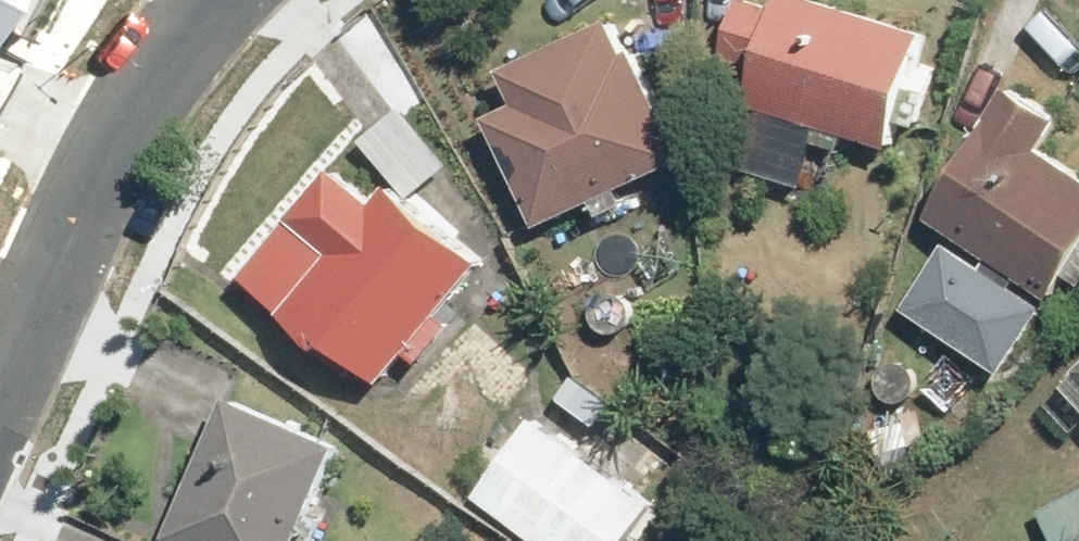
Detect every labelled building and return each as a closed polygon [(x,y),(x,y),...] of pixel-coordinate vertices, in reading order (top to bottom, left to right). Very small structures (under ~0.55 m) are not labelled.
[(752,100),(897,143),(904,120),(923,56),(931,29),(833,0),(782,0),(781,4),(767,0),(743,0),(728,51),(763,62),(752,100)] [(521,99),(490,114),(543,225),(689,156),(638,48),(632,51),(615,16),(506,68),(521,99)] [(931,215),(1054,296),(1070,271),(1078,277),(1078,166),(1047,145),(1066,117),(1017,85),(931,215)] [(368,136),(417,193),(456,160),(406,103),(368,136)] [(364,366),(382,381),(485,259),(390,179),(376,196),(338,164),(243,277),(358,373),(364,366)] [(625,292),(614,290),(604,293),(597,301),(595,312),(598,322),(606,329),(616,331),(627,328),(634,320),(636,310),(633,299),(625,292)] [(911,362),(901,360),(890,363),(883,371),(881,382),(884,392),(892,399),(903,401),(913,398),(920,390),(922,380),(919,370),(911,362)] [(164,538),(171,540),(295,540),(341,442),(231,392),(164,538)] [(539,540),(654,540),(673,516),(533,413),(474,493),(539,540)] [(1059,540),(1078,540),(1078,490),(1042,512),(1059,540)]
